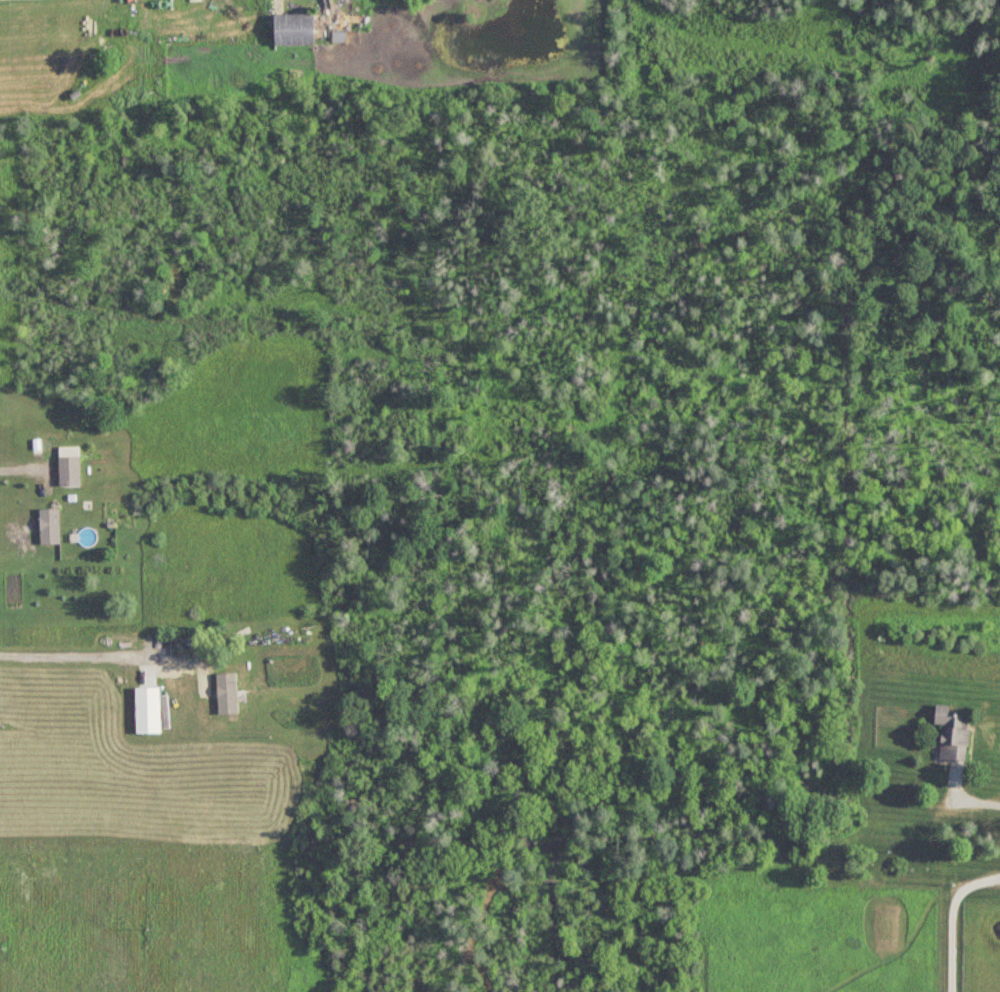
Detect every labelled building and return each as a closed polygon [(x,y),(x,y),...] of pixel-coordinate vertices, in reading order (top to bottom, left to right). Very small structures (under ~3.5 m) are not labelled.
[(275,15),(275,45),(314,45),(314,14),(275,15)] [(81,457),(60,457),(60,487),(81,487),(81,457)] [(61,510),(40,510),(41,546),(61,545),(61,510)] [(238,715),(237,675),(218,675),(219,715),(238,715)] [(161,689),(136,689),(136,734),(161,734),(161,689)] [(967,763),(971,718),(950,716),(951,707),(937,706),(936,727),(944,727),(941,761),(967,763)]
